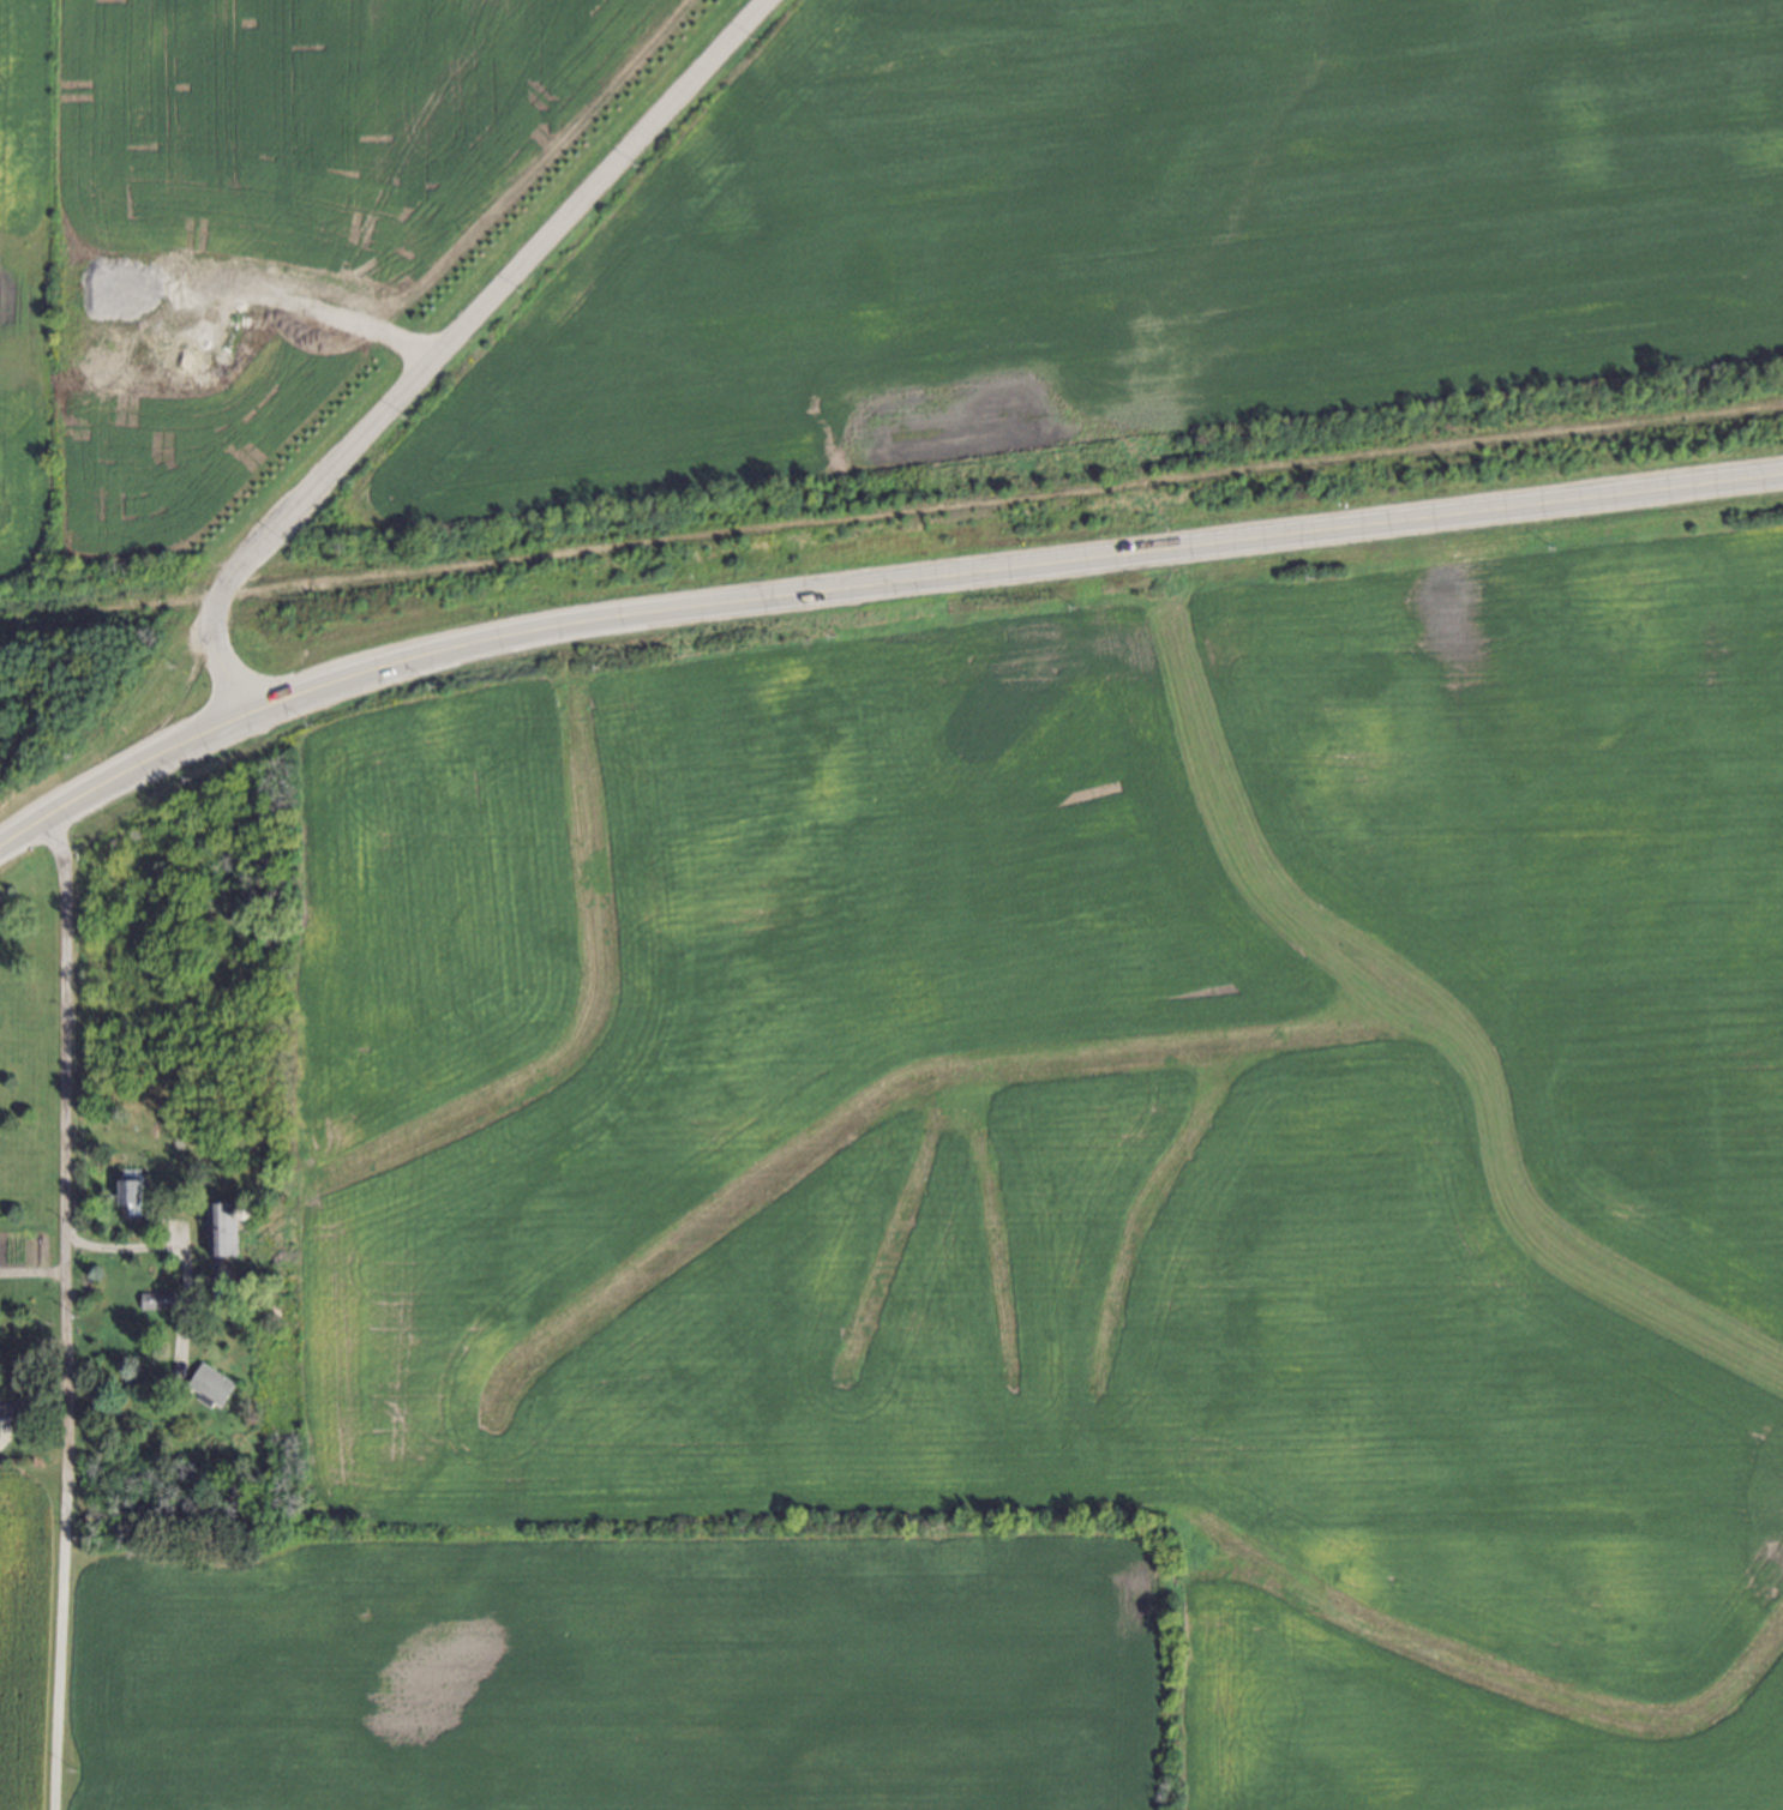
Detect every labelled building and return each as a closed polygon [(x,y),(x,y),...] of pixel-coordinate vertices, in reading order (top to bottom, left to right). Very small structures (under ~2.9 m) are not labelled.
[(122,1179),(123,1203),(131,1203),(132,1214),(145,1214),(144,1179),(122,1179)] [(241,1254),(241,1201),(212,1202),(213,1255),(241,1254)] [(144,1292),(144,1308),(179,1307),(178,1290),(144,1292)] [(225,1405),(240,1384),(206,1361),(192,1383),(225,1405)]
